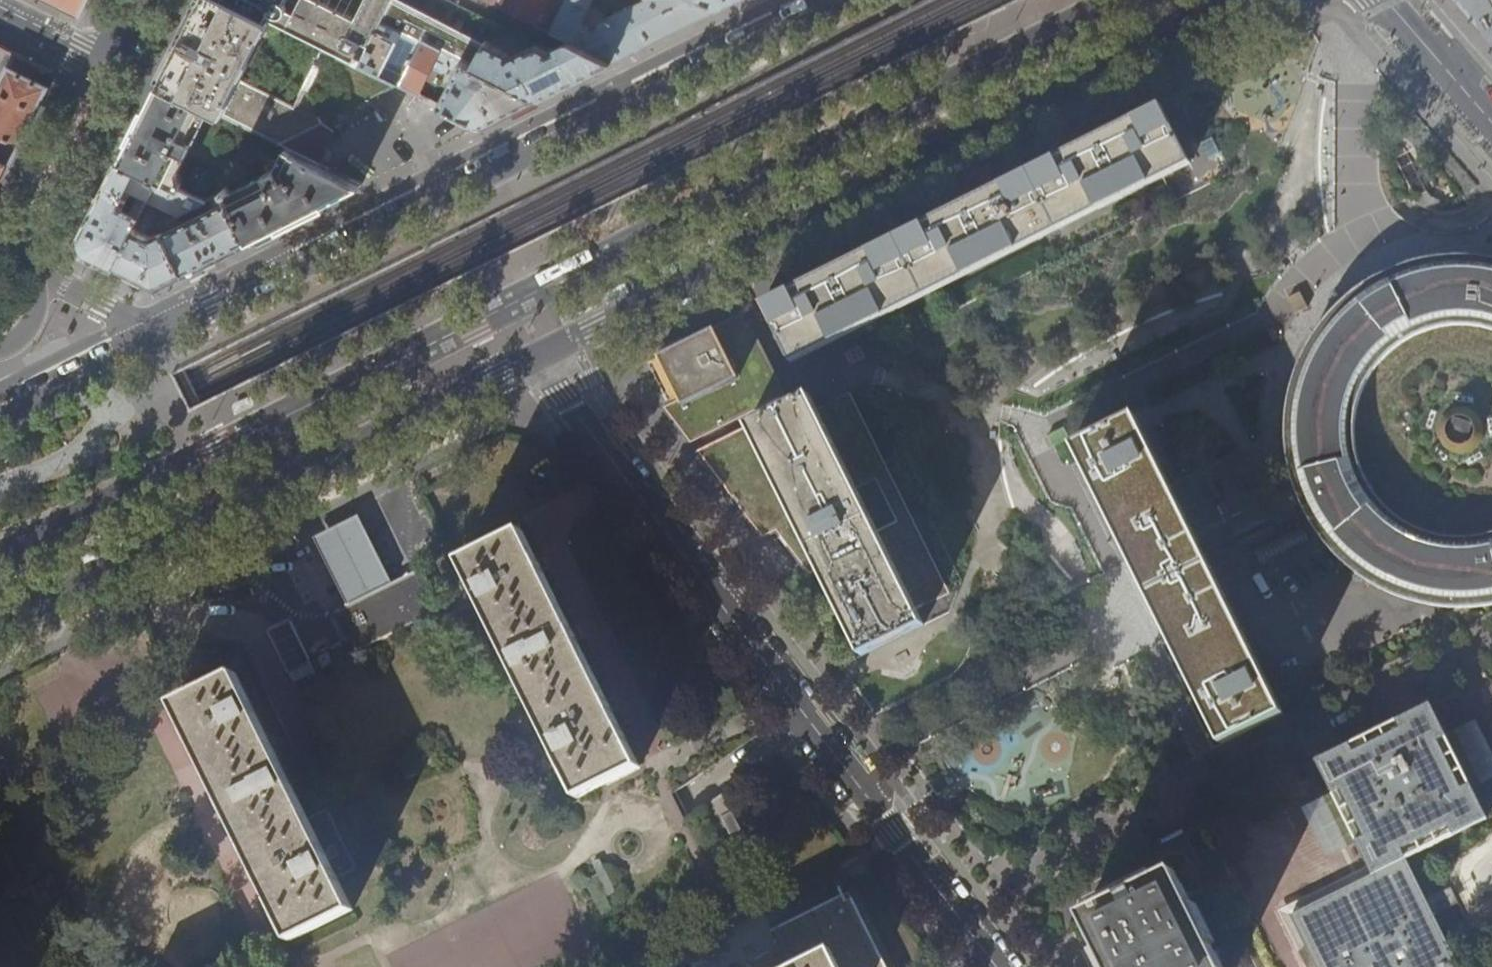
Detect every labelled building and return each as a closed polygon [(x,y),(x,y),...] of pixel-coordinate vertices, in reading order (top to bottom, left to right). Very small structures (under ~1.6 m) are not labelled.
[(80,17),(88,0),(46,0),(80,17)] [(270,20),(229,0),(201,0),(192,19),(166,69),(159,84),(210,109),(279,144),(323,122),(336,115),(398,84),(361,66),(324,47),(296,104),(241,78),(270,20)] [(270,20),(324,47),(361,66),(381,24),(393,0),(366,0),(356,20),(328,7),(315,0),(229,0),(270,20)] [(399,0),(393,0),(381,24),(423,45),(425,42),(475,67),(538,98),(600,67),(611,61),(569,41),(559,46),(550,51),(536,45),(512,57),(510,54),(486,41),(485,43),(399,0)] [(538,26),(569,41),(611,61),(653,41),(694,20),(717,9),(699,0),(641,0),(598,22),(594,12),(586,8),(590,0),(485,0),(538,26)] [(717,9),(732,2),(735,0),(699,0),(717,9)] [(1006,8),(1015,4),(1023,0),(1002,0),(1006,8)] [(423,45),(381,24),(361,66),(398,84),(409,89),(418,94),(435,61),(447,67),(452,66),(453,64),(460,67),(441,105),(482,126),(483,125),(508,113),(538,98),(475,67),(425,42),(423,45)] [(9,161),(16,148),(46,87),(10,69),(0,88),(0,179),(9,161)] [(180,170),(210,109),(159,84),(138,126),(121,160),(159,178),(180,188),(182,183),(180,170)] [(1046,164),(1028,173),(1023,164),(994,179),(958,196),(963,205),(950,212),(904,235),(852,261),(794,290),(763,305),(769,317),(792,362),(1190,163),(1177,136),(1162,106),(1138,118),(1105,135),(1046,164)] [(323,122),(279,144),(287,148),(316,162),(334,127),(323,122)] [(1196,175),(1208,170),(1189,124),(1176,129),(1196,175)] [(223,188),(224,189),(249,241),(283,224),(323,204),(327,202),(362,185),(339,174),(316,162),(287,148),(278,168),(276,167),(265,173),(266,174),(231,191),(228,185),(223,188)] [(121,160),(113,177),(90,223),(81,240),(85,250),(100,258),(116,266),(140,215),(148,199),(159,178),(121,160)] [(203,200),(180,188),(159,178),(148,199),(178,213),(203,200)] [(182,223),(178,213),(158,223),(162,231),(182,274),(220,255),(249,241),(224,189),(220,191),(207,198),(210,204),(195,211),(197,216),(182,223)] [(1323,190),(1303,190),(1303,242),(1323,242),(1323,190)] [(146,219),(140,215),(116,266),(134,275),(157,287),(161,285),(169,281),(182,274),(162,231),(151,236),(146,233),(148,228),(144,223),(146,219)] [(1382,582),(1398,589),(1415,595),(1435,599),(1451,601),(1462,601),(1475,600),(1488,599),(1491,598),(1491,533),(1480,536),(1466,538),(1453,538),(1440,536),(1427,532),(1415,527),(1403,521),(1393,513),(1386,507),(1381,502),(1375,494),(1369,484),(1365,477),(1362,469),(1358,456),(1355,442),(1355,428),(1356,414),(1359,401),(1364,387),(1371,375),(1379,364),(1389,353),(1399,345),(1401,343),(1407,339),(1414,336),(1418,334),(1423,332),(1434,328),(1446,326),(1457,325),(1469,325),(1480,326),(1491,329),(1491,260),(1486,258),(1484,263),(1418,266),(1417,264),(1399,267),(1385,278),(1368,283),(1355,296),(1355,298),(1349,303),(1343,309),(1331,321),(1329,317),(1308,345),(1296,374),(1293,384),(1288,408),(1287,418),(1286,442),(1288,453),(1292,476),(1305,508),(1309,506),(1320,526),(1334,544),(1344,554),(1356,565),(1368,573),(1382,582)] [(664,354),(660,356),(680,397),(683,403),(668,411),(687,434),(691,440),(715,429),(787,394),(753,324),(747,313),(730,321),(697,338),(664,354)] [(839,398),(877,479),(898,521),(937,600),(950,594),(850,393),(839,398)] [(878,530),(858,488),(877,479),(839,398),(818,408),(812,395),(774,414),(700,450),(705,457),(722,480),(740,505),(763,535),(786,525),(798,547),(807,565),(816,561),(824,577),(841,611),(856,641),(863,655),(925,625),(917,610),(937,600),(898,521),(878,530)] [(1441,422),(1439,429),(1440,438),(1444,446),(1450,452),(1457,454),(1460,455),(1467,454),(1476,451),(1482,443),(1485,434),(1484,426),(1481,419),(1475,412),(1470,410),(1464,409),(1458,409),(1455,410),(1448,413),(1445,416),(1441,422)] [(1102,432),(1075,446),(1149,595),(1223,744),(1256,727),(1283,714),(1196,539),(1230,523),(1237,536),(1268,519),(1234,453),(1167,480),(1135,416),(1102,432)] [(370,520),(365,511),(301,542),(306,551),(314,568),(320,580),(330,600),(334,609),(398,577),(394,569),(384,548),(378,536),(370,520)] [(543,776),(562,767),(578,798),(640,767),(522,530),(460,561),(460,562),(532,707),(513,716),(543,776)] [(334,614),(354,654),(437,612),(443,609),(423,569),(412,575),(334,614)] [(302,680),(306,689),(326,679),(322,670),(315,673),(290,622),(280,626),(270,631),(295,683),(302,680)] [(173,704),(291,941),(353,910),(338,878),(357,869),(328,809),(308,818),(236,673),(235,672),(204,688),(173,704)] [(1373,875),(1406,859),(1487,818),(1471,785),(1478,781),(1455,734),(1447,737),(1431,704),(1424,707),(1330,754),(1316,761),(1333,794),(1326,798),(1349,845),(1357,842),(1373,875)] [(651,719),(631,729),(645,759),(666,750),(651,719)] [(1478,722),(1460,728),(1468,754),(1486,748),(1478,722)] [(746,835),(735,813),(725,794),(702,808),(721,847),(746,835)] [(1373,875),(1291,915),(1308,948),(1301,952),(1308,966),(1460,966),(1406,859),(1373,875)] [(1174,870),(1083,915),(1108,966),(1223,966),(1174,870)] [(853,898),(847,900),(844,894),(771,930),(781,949),(748,966),(749,966),(887,966),(853,898)]
